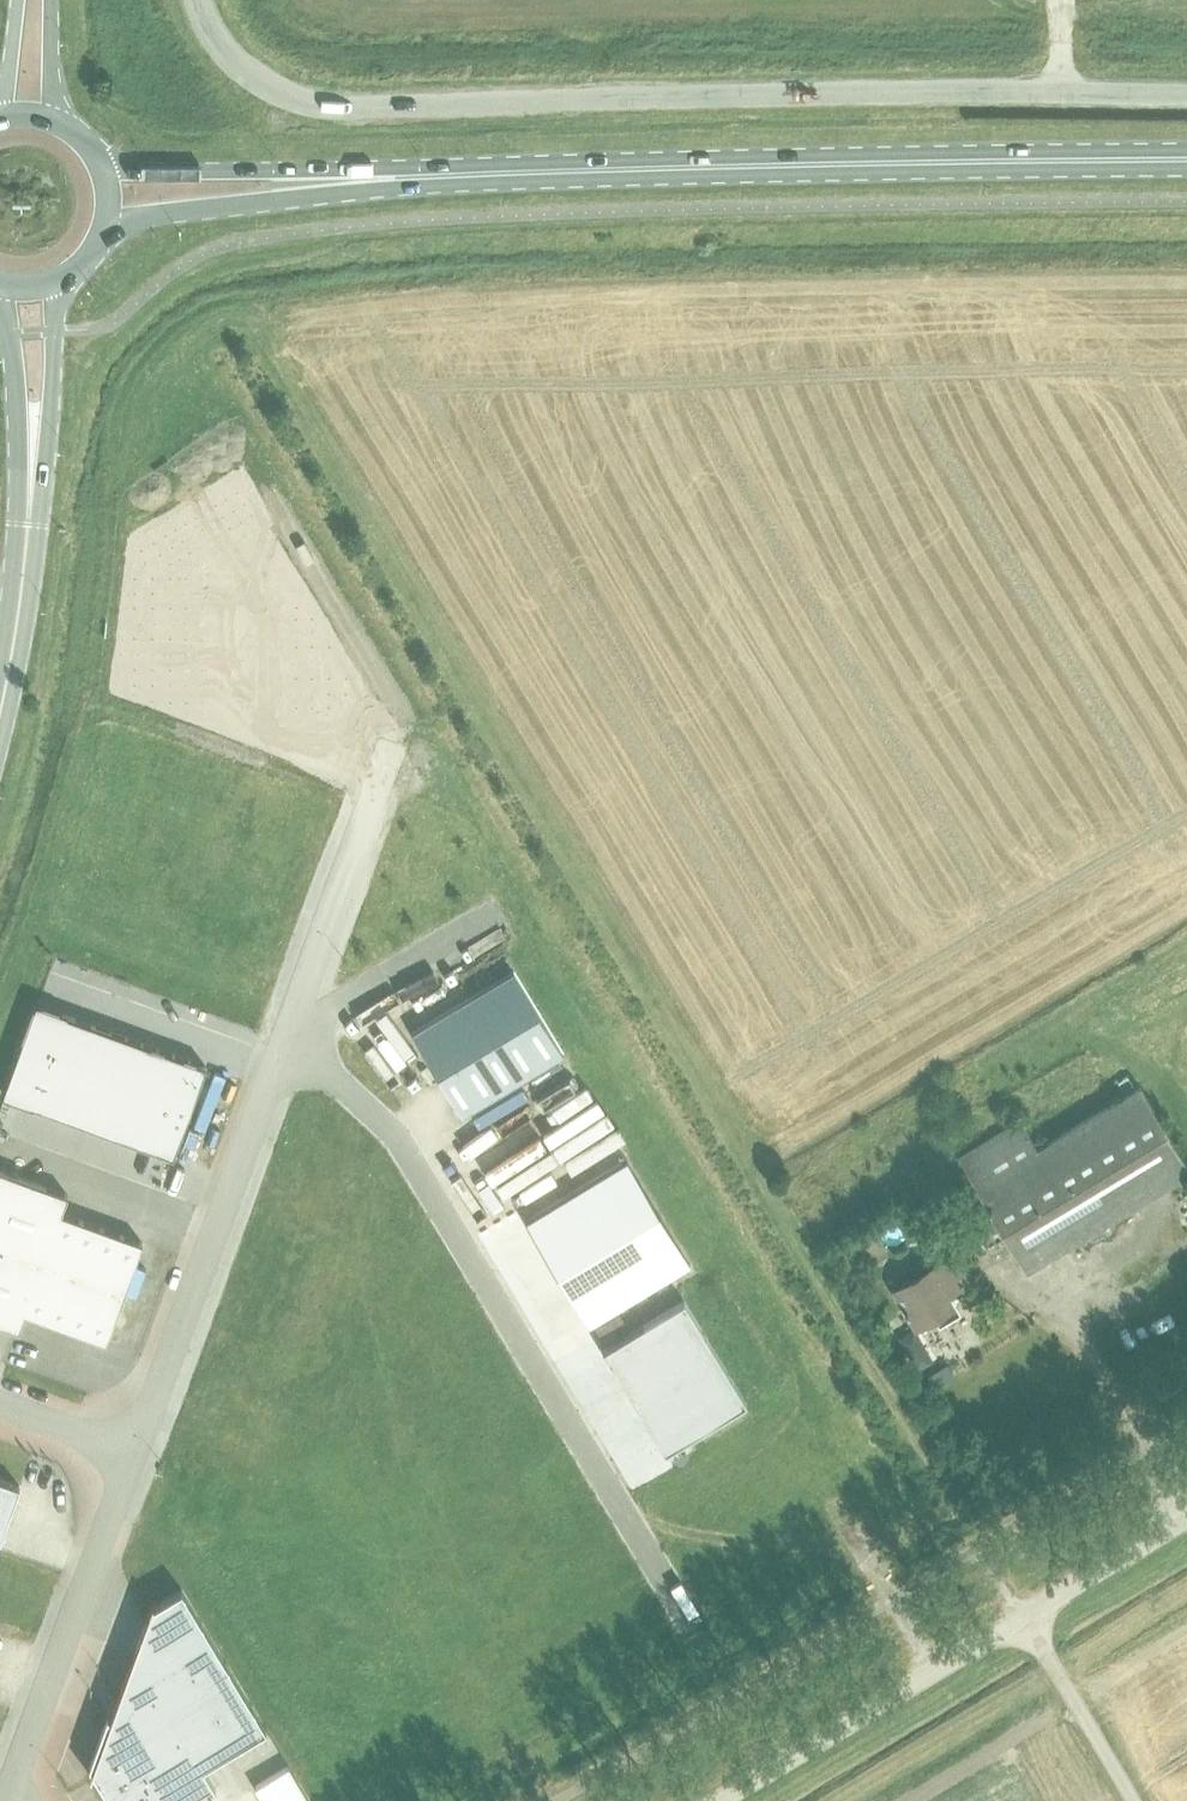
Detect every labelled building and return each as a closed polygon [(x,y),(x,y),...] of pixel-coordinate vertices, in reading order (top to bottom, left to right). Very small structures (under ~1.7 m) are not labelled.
[(513,971),(412,1033),(461,1114),(564,1051),(513,971)] [(37,1004),(4,1095),(173,1156),(206,1066),(37,1004)] [(1139,1086),(1037,1148),(1020,1119),(957,1157),(1025,1269),(1186,1171),(1186,1165),(1139,1086)] [(627,1159),(524,1221),(587,1325),(690,1262),(627,1159)] [(43,1262),(61,1212),(67,1194),(0,1170),(0,1246),(43,1262)] [(61,1212),(43,1262),(63,1269),(81,1220),(61,1212)] [(81,1220),(63,1269),(83,1277),(101,1227),(81,1220)] [(101,1227),(83,1277),(104,1284),(122,1234),(101,1227)] [(122,1234),(104,1284),(124,1292),(142,1242),(122,1234)] [(18,1329),(25,1311),(43,1262),(0,1246),(0,1323),(18,1329)] [(933,1254),(889,1280),(894,1288),(916,1325),(935,1313),(939,1321),(956,1311),(946,1294),(951,1291),(945,1281),(960,1273),(949,1255),(938,1262),(933,1254)] [(43,1262),(25,1311),(45,1319),(63,1269),(43,1262)] [(63,1269),(45,1319),(65,1326),(83,1277),(63,1269)] [(83,1277),(65,1326),(86,1334),(104,1284),(83,1277)] [(104,1284),(86,1334),(106,1341),(124,1292),(104,1284)] [(746,1401),(684,1299),(602,1349),(664,1451),(746,1401)] [(924,1345),(907,1354),(912,1363),(929,1353),(924,1345)] [(942,1383),(935,1373),(928,1377),(935,1388),(942,1383)] [(0,1478),(0,1538),(19,1485),(0,1478)] [(89,1774),(91,1775),(93,1770),(111,1800),(193,1800),(215,1788),(202,1766),(266,1728),(181,1588),(152,1606),(153,1603),(152,1602),(144,1623),(134,1652),(116,1701),(122,1711),(110,1719),(89,1774)] [(255,1786),(264,1800),(310,1800),(288,1766),(255,1786)]
